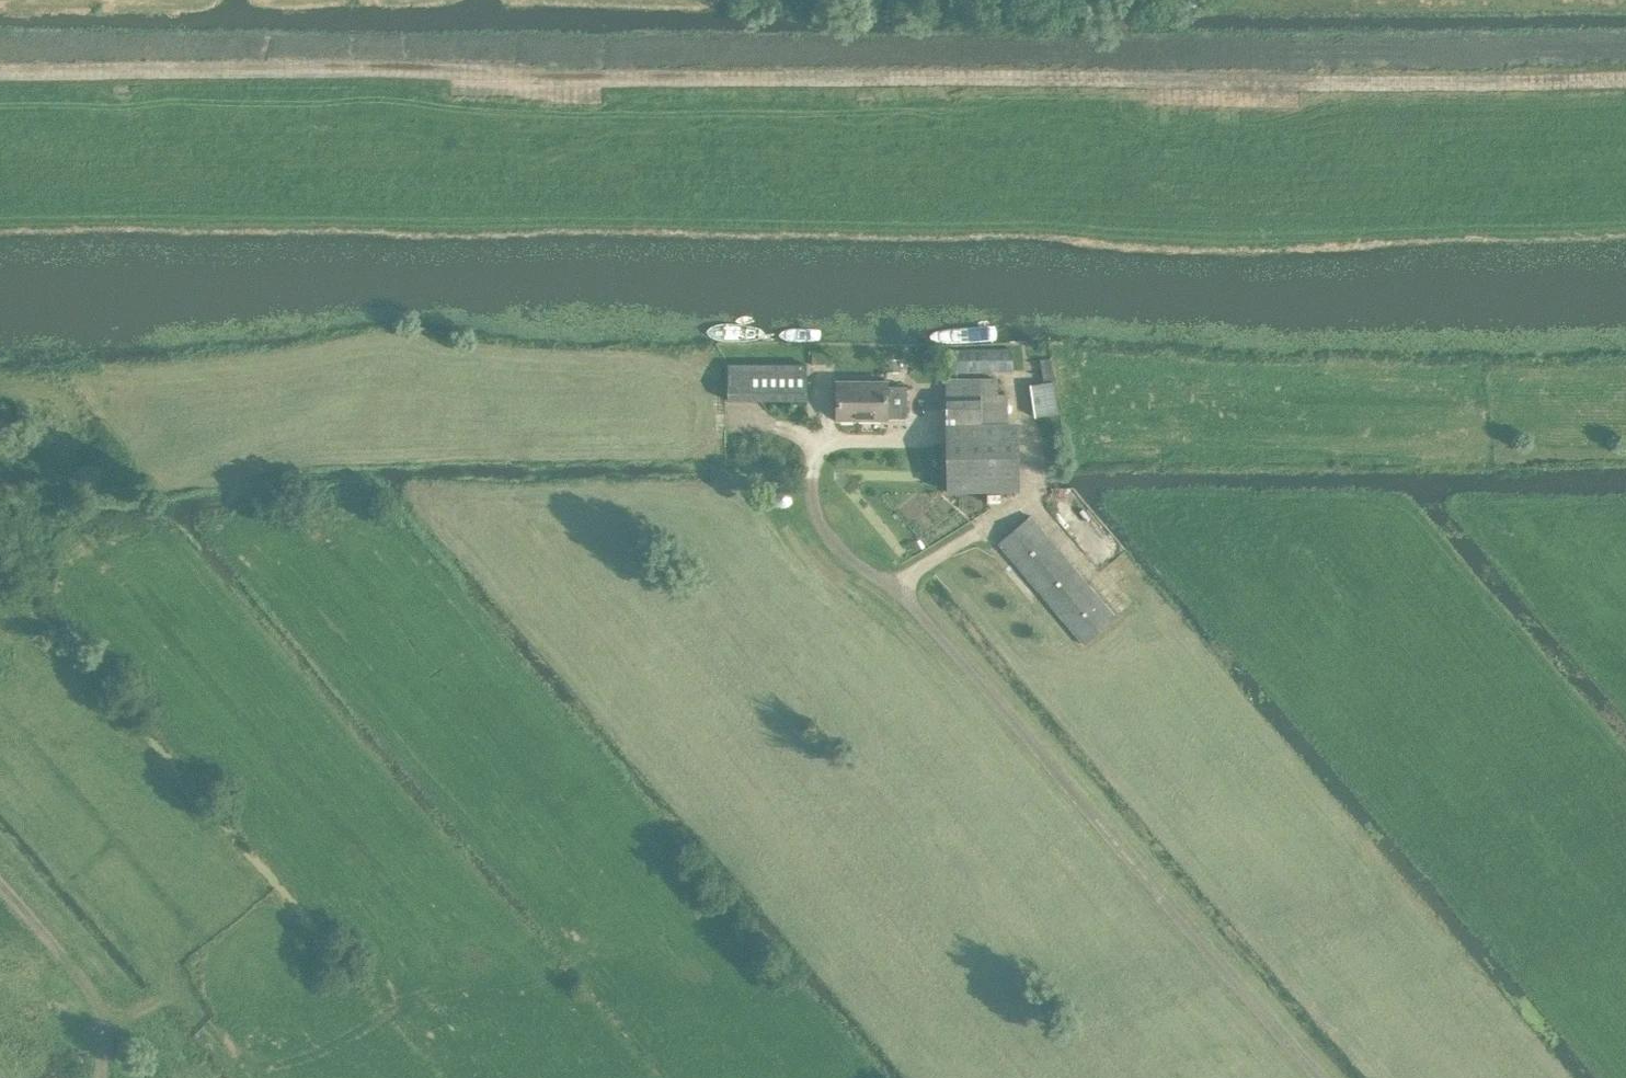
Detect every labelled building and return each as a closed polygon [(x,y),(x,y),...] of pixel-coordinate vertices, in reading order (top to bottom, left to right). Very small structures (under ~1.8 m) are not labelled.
[(938,10),(948,0),(928,0),(938,10)] [(947,350),(948,372),(1020,370),(1020,349),(947,350)] [(727,364),(727,400),(806,400),(806,365),(727,364)] [(946,419),(947,437),(1007,436),(1007,419),(1007,395),(998,395),(998,378),(946,378),(946,419)] [(887,419),(887,418),(906,418),(906,386),(887,386),(887,381),(837,381),(837,419),(887,419)] [(1030,385),(1035,416),(1058,412),(1053,381),(1030,385)] [(1140,597),(1012,447),(905,538),(1033,688),(1140,597)]
